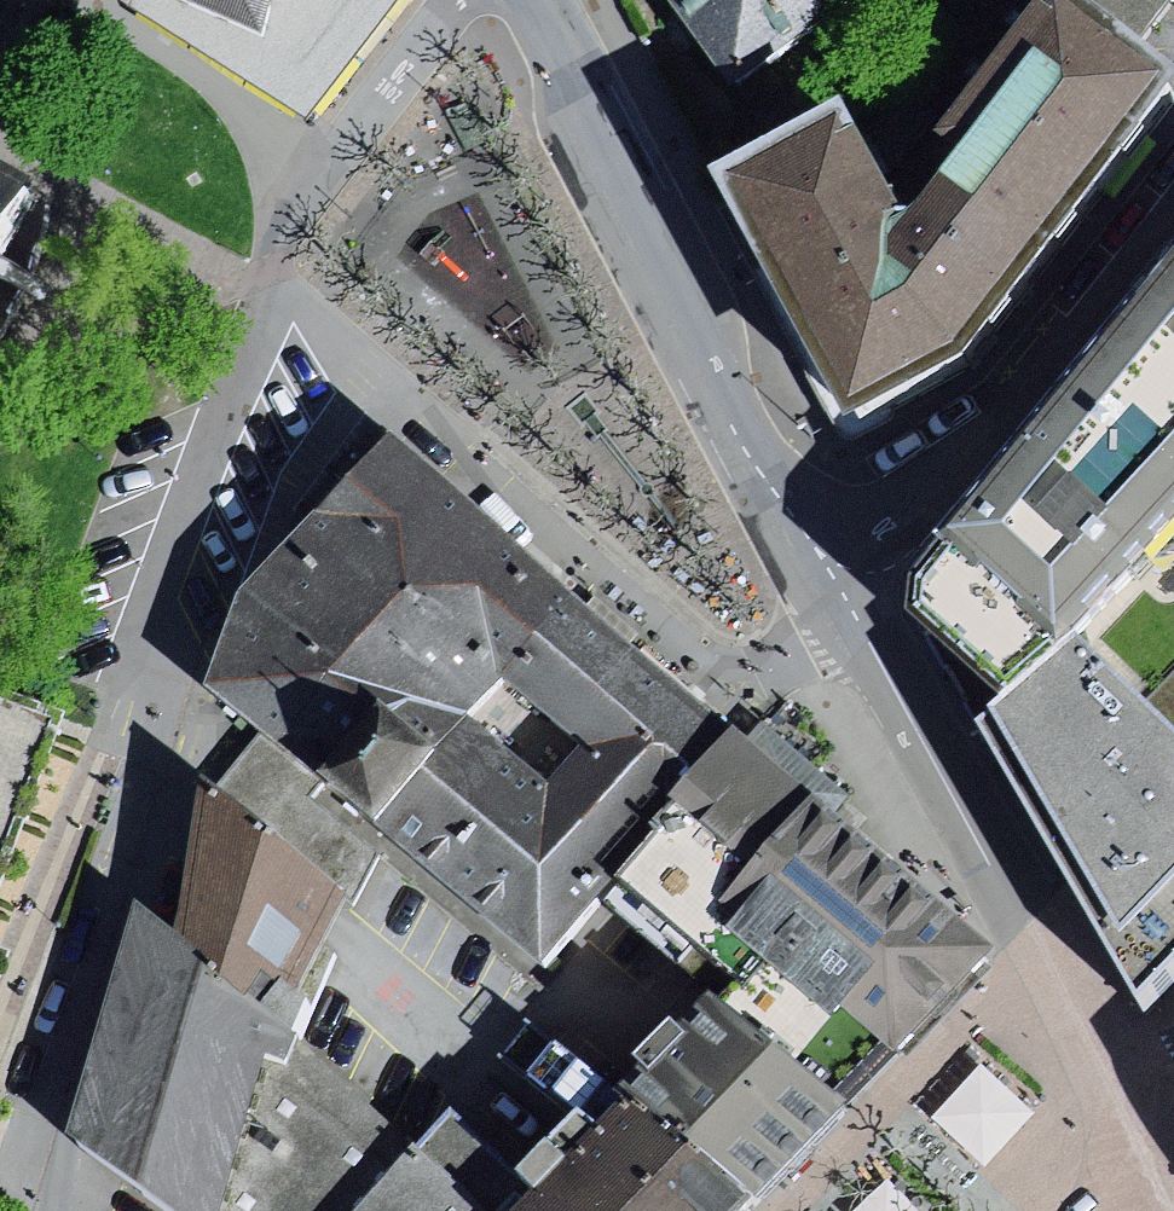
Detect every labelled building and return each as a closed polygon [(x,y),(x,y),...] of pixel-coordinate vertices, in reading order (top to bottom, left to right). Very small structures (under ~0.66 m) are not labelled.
[(131,6),(305,114),(383,12),(392,0),(133,0),(131,6)] [(728,81),(856,0),(676,0),(728,81)] [(835,91),(702,161),(840,411),(852,416),(868,417),(966,368),(1173,92),(1165,86),(1130,60),(1052,0),(907,201),(889,207),(835,91)] [(1130,60),(1173,4),(1173,0),(1052,0),(1130,60)] [(63,202),(0,169),(0,321),(63,202)] [(1146,1015),(1173,986),(1173,248),(906,564),(904,592),(918,623),(936,659),(1146,1015)] [(579,740),(727,722),(484,511),(404,440),(389,427),(312,507),(498,674),(579,740)] [(372,692),(434,745),(465,709),(498,674),(312,507),(239,584),(202,680),(261,727),(310,766),(372,692)] [(544,777),(579,740),(498,674),(465,709),(544,777)] [(371,819),(434,745),(372,692),(310,766),(323,777),(371,819)] [(0,704),(0,855),(48,721),(0,704)] [(371,819),(537,959),(544,777),(465,709),(434,745),(371,819)] [(670,795),(727,722),(579,740),(544,777),(537,959),(611,871),(670,795)] [(808,791),(727,722),(670,795),(744,861),(808,791)] [(261,727),(216,785),(340,892),(353,902),(377,851),(309,794),(323,777),(310,766),(261,727)] [(189,811),(170,926),(282,1020),(325,926),(340,892),(216,785),(196,769),(189,811)] [(984,952),(808,791),(744,861),(713,894),(764,940),(890,1055),(984,952)] [(713,894),(744,861),(670,795),(611,871),(732,975),(764,940),(713,894)] [(170,926),(132,895),(65,1127),(172,1210),(211,1210),(260,1049),(282,1059),(295,1030),(282,1020),(170,926)] [(841,1108),(890,1055),(764,940),(732,975),(715,993),(841,1108)] [(757,1198),(841,1108),(715,993),(705,982),(620,1072),(625,1076),(757,1198)] [(519,1073),(549,1036),(527,1018),(498,1055),(519,1073)] [(211,1210),(349,1210),(410,1142),(295,1030),(282,1059),(260,1049),(211,1210)] [(581,1122),(613,1088),(549,1036),(519,1073),(581,1122)] [(985,1057),(938,1112),(993,1160),(1041,1104),(985,1057)] [(757,1198),(625,1076),(613,1088),(581,1122),(529,1178),(499,1210),(744,1210),(757,1198)] [(410,1142),(349,1210),(499,1210),(529,1178),(446,1103),(410,1142)]
